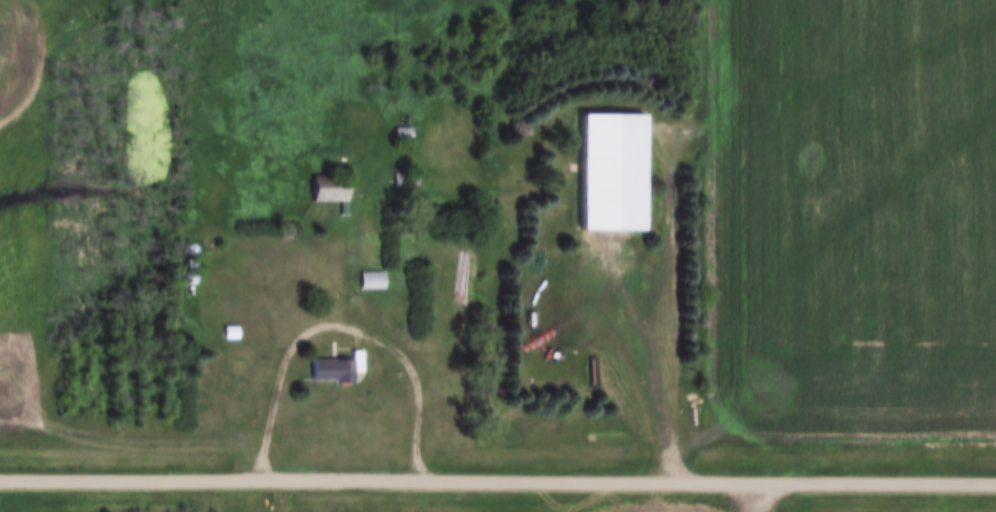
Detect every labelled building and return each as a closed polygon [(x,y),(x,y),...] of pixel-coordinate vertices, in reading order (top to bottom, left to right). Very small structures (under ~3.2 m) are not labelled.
[(408,141),(408,128),(392,128),(392,141),(408,141)] [(416,172),(392,172),(392,190),(416,190),(416,172)] [(344,202),(344,176),(309,176),(309,202),(344,202)] [(358,288),(383,288),(383,271),(358,271),(358,288)] [(360,371),(360,350),(350,350),(350,359),(309,359),(309,383),(351,383),(351,371),(360,371)]
